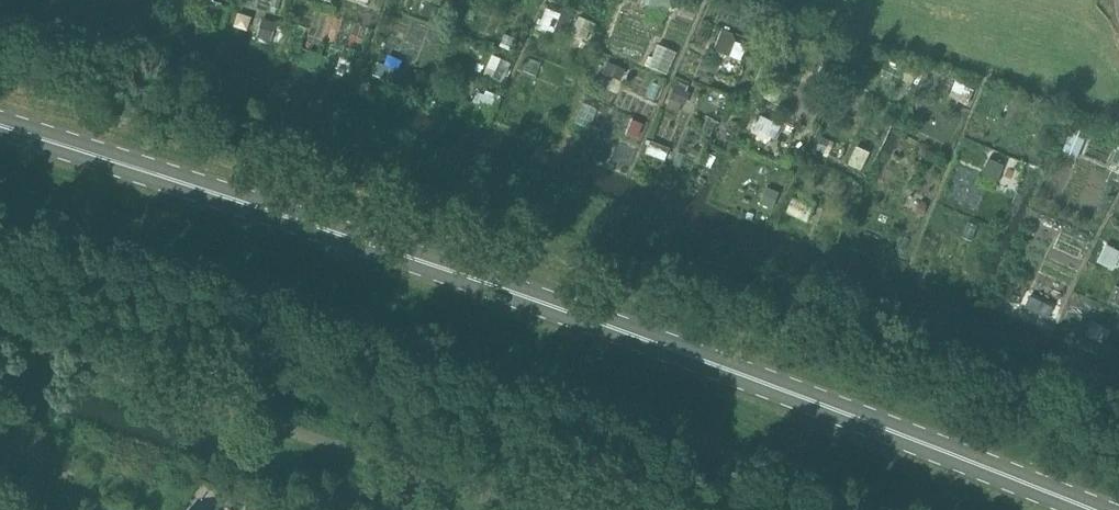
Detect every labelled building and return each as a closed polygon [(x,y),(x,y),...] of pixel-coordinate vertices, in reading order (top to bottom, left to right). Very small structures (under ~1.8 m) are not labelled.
[(204,11),(217,16),(222,4),(212,0),(208,0),(204,11)] [(673,0),(652,0),(650,7),(669,13),(673,0)] [(547,3),(539,23),(554,28),(562,9),(547,3)] [(580,11),(572,28),(586,34),(593,17),(580,11)] [(257,37),(271,41),(276,24),(263,19),(257,37)] [(734,42),(732,34),(722,31),(714,51),(729,56),(734,42)] [(505,33),(500,46),(513,51),(517,38),(505,33)] [(669,74),(677,51),(658,44),(649,67),(669,74)] [(341,54),(337,64),(348,68),(351,57),(341,54)] [(484,74),(501,82),(510,63),(492,55),(484,74)] [(889,61),(887,66),(895,69),(897,64),(889,61)] [(620,80),(625,69),(608,62),(603,73),(620,80)] [(395,84),(400,72),(378,63),(373,76),(395,84)] [(908,72),(904,79),(911,82),(915,75),(908,72)] [(670,98),(683,103),(690,87),(677,81),(670,98)] [(972,91),(963,86),(957,99),(966,103),(972,91)] [(499,99),(476,90),(465,117),(489,126),(499,99)] [(777,124),(761,116),(753,133),(769,141),(777,124)] [(631,117),(627,129),(638,133),(643,121),(631,117)] [(1061,155),(1075,161),(1088,132),(1073,126),(1061,155)] [(537,127),(534,135),(541,137),(544,130),(537,127)] [(824,136),(817,150),(833,157),(840,143),(824,136)] [(849,164),(860,170),(868,154),(857,148),(849,164)] [(991,155),(984,170),(999,177),(1006,161),(991,155)] [(768,188),(761,203),(772,208),(779,193),(768,188)] [(794,194),(787,210),(788,210),(799,215),(807,218),(814,203),(794,194)] [(920,203),(916,212),(922,215),(926,206),(920,203)] [(947,227),(952,216),(939,211),(934,222),(947,227)] [(1114,269),(1118,257),(1118,251),(1106,245),(1098,262),(1114,269)] [(1042,302),(1036,314),(1047,319),(1053,307),(1042,302)] [(1092,322),(1086,334),(1102,342),(1108,330),(1092,322)] [(220,489),(215,496),(223,501),(228,493),(220,489)]
